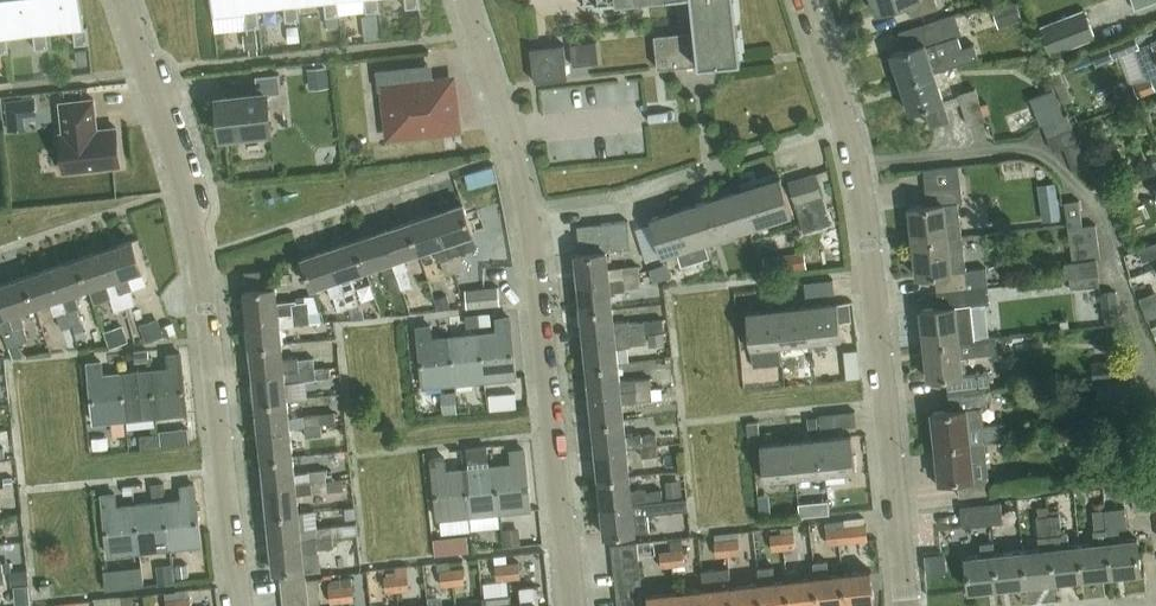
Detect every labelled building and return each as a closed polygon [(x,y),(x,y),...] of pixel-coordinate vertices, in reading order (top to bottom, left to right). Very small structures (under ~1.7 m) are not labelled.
[(40,0),(0,0),(0,4),(4,37),(7,36),(33,33),(35,49),(49,48),(47,32),(44,32),(40,0)] [(87,28),(84,0),(40,0),(44,32),(47,32),(73,29),(75,45),(89,43),(87,28)] [(257,0),(212,0),(213,16),(244,13),(246,28),(247,28),(256,27),(260,27),(258,9),(257,0)] [(298,5),(297,0),(257,0),(258,9),(284,6),(286,21),(299,20),(298,5)] [(338,1),(338,0),(297,0),(298,5),(324,2),(326,17),(339,16),(338,1)] [(378,0),(364,0),(366,13),(379,11),(378,0)] [(406,8),(422,6),(421,0),(405,0),(406,8)] [(736,0),(693,0),(696,31),(656,35),(659,69),(743,60),(736,0)] [(939,10),(936,0),(874,0),(878,13),(908,4),(912,18),(939,10)] [(1016,0),(992,8),(998,26),(1005,24),(1022,19),(1016,0)] [(1136,8),(1155,1),(1155,0),(1132,0),(1136,8)] [(0,4),(0,53),(9,52),(7,36),(4,37),(0,4)] [(1085,10),(1041,26),(1051,53),(1095,37),(1085,10)] [(901,84),(937,73),(981,58),(976,44),(964,49),(960,36),(965,35),(958,14),(926,25),(932,43),(892,56),(901,84)] [(339,16),(326,17),(327,26),(340,25),(339,16)] [(298,26),(289,27),(290,40),(300,39),(298,26)] [(248,34),(243,34),(245,49),(249,49),(250,53),(258,53),(258,48),(259,48),(258,32),(257,32),(256,27),(247,28),(248,34)] [(1133,34),(1109,43),(1114,56),(1138,47),(1140,46),(1135,33),(1133,34)] [(1140,46),(1155,83),(1155,82),(1155,39),(1153,41),(1140,46)] [(597,41),(571,44),(573,65),(599,62),(597,41)] [(564,46),(533,49),(536,80),(567,77),(564,46)] [(86,49),(77,50),(78,66),(88,65),(86,49)] [(1058,64),(1050,67),(1064,103),(1072,101),(1058,64)] [(325,67),(310,68),(312,83),(326,82),(325,67)] [(413,86),(412,84),(410,67),(379,70),(381,90),(388,89),(393,134),(458,127),(453,81),(413,86)] [(950,119),(944,102),(946,101),(937,73),(901,84),(911,113),(926,108),(931,125),(950,119)] [(259,94),(220,98),(224,136),(271,131),(267,95),(282,93),(280,74),(257,76),(259,94)] [(1151,76),(1133,82),(1139,96),(1155,90),(1151,76)] [(981,105),(976,87),(958,93),(968,124),(986,119),(985,114),(981,105)] [(34,98),(7,100),(8,116),(8,119),(9,130),(23,129),(22,113),(35,112),(34,98)] [(94,99),(61,102),(64,133),(61,133),(65,171),(121,165),(117,127),(97,129),(94,99)] [(987,103),(981,105),(985,114),(991,113),(987,103)] [(1049,139),(1074,129),(1068,114),(1044,124),(1049,139)] [(1065,147),(1079,141),(1074,129),(1049,139),(1054,151),(1065,147)] [(1079,141),(1065,147),(1075,171),(1089,166),(1079,141)] [(823,197),(815,172),(789,181),(797,205),(823,197)] [(750,227),(793,214),(782,178),(739,191),(750,227)] [(963,236),(960,204),(964,203),(962,185),(927,189),(929,205),(910,207),(914,242),(949,238),(963,236)] [(707,240),(750,227),(739,191),(695,204),(707,240)] [(1075,262),(1097,258),(1098,258),(1102,258),(1098,224),(1084,226),(1080,201),(1067,203),(1075,262)] [(457,238),(473,233),(463,203),(437,212),(456,270),(466,266),(457,238)] [(705,241),(707,240),(695,204),(652,218),(663,254),(677,249),(705,241)] [(410,221),(419,251),(434,246),(439,261),(442,260),(446,273),(456,270),(446,242),(437,212),(410,221)] [(631,248),(628,220),(616,222),(619,249),(631,248)] [(404,256),(419,251),(410,221),(383,230),(392,260),(402,289),(414,285),(404,256)] [(606,251),(619,249),(616,222),(604,223),(605,236),(606,251)] [(579,239),(605,236),(604,223),(577,226),(579,239)] [(402,289),(392,260),(383,230),(356,240),(366,269),(383,264),(387,277),(389,277),(394,291),(402,289)] [(580,253),(606,251),(605,236),(579,239),(580,253)] [(989,287),(988,269),(967,271),(963,236),(949,238),(914,242),(918,277),(937,275),(939,292),(989,287)] [(133,288),(128,273),(142,268),(133,240),(106,249),(111,267),(125,307),(135,303),(130,289),(133,288)] [(354,273),(366,269),(356,240),(329,248),(339,278),(348,306),(352,318),(364,314),(355,288),(358,287),(354,273)] [(705,241),(677,249),(682,265),(710,256),(705,241)] [(348,306),(339,278),(329,248),(301,258),(311,288),(329,282),(339,310),(348,306)] [(509,248),(495,250),(497,266),(511,264),(509,248)] [(125,307),(111,267),(106,249),(79,258),(88,287),(105,281),(114,310),(125,307)] [(579,282),(640,276),(639,265),(608,268),(606,251),(580,253),(576,254),(579,282)] [(805,251),(775,255),(777,271),(807,267),(805,251)] [(775,255),(764,257),(766,273),(777,271),(775,255)] [(75,291),(88,287),(79,258),(52,267),(62,296),(71,324),(82,320),(77,307),(80,306),(75,291)] [(71,324),(62,296),(52,267),(25,276),(35,305),(50,300),(55,313),(56,313),(61,327),(71,324)] [(35,305),(25,276),(0,284),(0,290),(8,314),(16,339),(26,336),(21,322),(23,321),(20,310),(35,305)] [(582,310),(613,307),(611,289),(641,286),(640,276),(579,282),(582,310)] [(776,286),(778,302),(792,301),(790,285),(776,286)] [(276,287),(245,290),(248,318),(319,311),(320,311),(319,301),(315,301),(299,303),(298,299),(278,301),(276,287)] [(974,339),(970,306),(970,304),(991,303),(989,287),(939,292),(940,308),(922,310),(925,345),(974,339)] [(502,304),(500,288),(467,292),(469,307),(502,304)] [(8,314),(0,290),(0,329),(1,329),(6,343),(16,339),(8,314)] [(1140,298),(1148,319),(1155,316),(1155,292),(1140,298)] [(1116,293),(1102,294),(1105,316),(1119,315),(1116,293)] [(446,295),(435,299),(439,310),(450,306),(446,295)] [(848,302),(838,303),(841,323),(850,322),(848,302)] [(812,344),(842,341),(841,323),(838,303),(808,306),(812,344)] [(782,347),(812,344),(808,306),(778,309),(782,347)] [(662,320),(645,322),(630,323),(630,321),(614,322),(613,307),(582,310),(585,339),(646,332),(663,331),(662,320)] [(751,350),(782,347),(778,309),(746,312),(751,350)] [(319,311),(248,318),(251,346),(282,343),(280,325),(321,321),(320,315),(320,311),(319,311)] [(491,312),(479,313),(480,326),(492,324),(491,312)] [(479,313),(466,315),(467,327),(480,326),(479,313)] [(486,380),(517,377),(511,317),(498,317),(499,331),(481,333),(486,380)] [(82,321),(71,325),(76,340),(87,337),(82,321)] [(160,323),(141,330),(146,342),(165,336),(160,323)] [(171,323),(162,326),(166,335),(174,332),(171,323)] [(123,325),(104,332),(110,348),(129,341),(123,325)] [(457,384),(452,337),(432,339),(431,326),(418,327),(425,387),(457,384)] [(1127,330),(1113,332),(1115,346),(1129,345),(1127,330)] [(588,367),(618,364),(617,347),(632,345),(631,344),(647,342),(646,332),(585,339),(588,367)] [(664,332),(649,333),(649,345),(664,344),(664,332)] [(457,384),(486,380),(481,333),(452,337),(457,384)] [(950,394),(991,390),(990,389),(991,388),(989,370),(978,372),(978,374),(964,375),(961,356),(998,352),(996,337),(974,339),(925,345),(929,380),(948,378),(950,394)] [(282,343),(251,346),(254,375),(330,367),(339,365),(338,355),(334,355),(299,359),(298,357),(284,358),(282,343)] [(149,351),(135,353),(136,363),(150,362),(149,351)] [(156,416),(186,413),(179,353),(167,354),(169,368),(151,370),(156,416)] [(1129,374),(1128,358),(1092,362),(1093,378),(1129,374)] [(125,419),(121,373),(102,375),(100,361),(88,362),(94,422),(125,419)] [(590,394),(652,388),(651,377),(620,380),(618,364),(588,367),(590,394)] [(330,367),(254,375),(257,403),(288,400),(286,382),(331,377),(330,367)] [(125,419),(156,416),(151,370),(121,373),(125,419)] [(661,387),(652,388),(653,399),(662,398),(661,387)] [(593,423),(624,420),(622,402),(653,399),(652,388),(590,394),(593,423)] [(455,390),(441,392),(443,413),(457,412),(455,390)] [(937,447),(1007,439),(1006,423),(969,427),(968,410),(993,407),(991,390),(950,394),(951,410),(933,413),(937,447)] [(288,400),(257,403),(260,431),(291,428),(290,417),(288,400)] [(335,412),(320,414),(321,424),(336,423),(335,412)] [(320,414),(304,415),(305,425),(305,426),(321,424),(320,414)] [(817,415),(808,416),(809,431),(819,430),(817,415)] [(624,420),(593,423),(596,450),(627,447),(640,445),(658,443),(656,434),(642,435),(641,433),(626,434),(624,420)] [(762,437),(760,420),(747,422),(748,439),(762,437)] [(291,428),(260,431),(263,459),(294,456),(292,438),(322,435),(321,424),(305,426),(291,428)] [(187,428),(159,431),(160,446),(189,443),(187,428)] [(157,433),(139,435),(140,449),(159,447),(157,433)] [(826,476),(857,473),(852,435),(822,438),(826,476)] [(106,437),(91,438),(92,451),(107,449),(106,437)] [(794,479),(826,476),(822,438),(790,441),(794,479)] [(1007,439),(937,447),(940,482),(958,480),(960,496),(990,492),(989,476),(986,443),(1007,441),(1007,439)] [(766,482),(794,479),(790,441),(761,444),(766,482)] [(659,455),(658,443),(640,445),(641,456),(659,455)] [(487,445),(468,447),(468,448),(469,461),(488,459),(487,446),(487,445)] [(630,475),(627,447),(596,450),(599,479),(630,475)] [(500,512),(531,509),(525,448),(512,450),(514,463),(495,465),(500,512)] [(294,456),(263,459),(266,487),(297,484),(296,473),(294,456)] [(470,515),(465,468),(447,470),(445,457),(433,459),(439,519),(470,515)] [(1096,459),(1089,472),(1099,478),(1107,466),(1096,459)] [(470,515),(500,512),(495,465),(465,468),(470,515)] [(326,470),(310,472),(311,482),(327,481),(326,470)] [(646,490),(632,491),(630,475),(599,479),(602,507),(664,500),(663,491),(646,492),(646,490)] [(1155,508),(1155,477),(1131,480),(1135,511),(1155,508)] [(14,478),(5,479),(5,487),(15,486),(14,478)] [(297,484),(266,487),(269,516),(299,512),(297,494),(328,491),(327,481),(311,482),(297,484)] [(163,482),(152,483),(153,497),(165,496),(163,482)] [(681,483),(665,485),(667,498),(683,496),(681,483)] [(132,485),(122,486),(123,495),(133,494),(132,485)] [(164,502),(169,548),(201,545),(194,485),(181,486),(183,500),(164,502)] [(139,551),(134,505),(116,507),(115,493),(102,495),(108,554),(139,551)] [(688,498),(664,500),(602,507),(604,535),(650,530),(648,514),(689,510),(688,498)] [(139,551),(169,548),(164,502),(134,505),(139,551)] [(1002,502),(990,503),(992,523),(1004,522),(1002,502)] [(992,523),(990,503),(962,506),(964,526),(992,523)] [(1048,506),(1038,507),(1039,516),(1049,515),(1048,506)] [(1125,506),(1105,509),(1105,511),(1112,576),(1142,573),(1139,539),(1120,541),(1119,528),(1128,527),(1125,506)] [(355,507),(345,508),(347,518),(356,517),(355,507)] [(1094,543),(1081,545),(1085,579),(1112,576),(1105,511),(1093,512),(1095,532),(1093,532),(1094,543)] [(299,512),(269,516),(271,543),(333,536),(332,526),(301,529),(299,512)] [(1052,514),(1049,515),(1056,582),(1085,579),(1081,545),(1070,546),(1069,533),(1063,533),(1061,513),(1059,513),(1052,514)] [(1040,549),(1024,551),(1027,585),(1056,582),(1049,515),(1039,516),(1036,516),(1040,549)] [(866,524),(848,526),(847,520),(837,521),(840,543),(867,540),(866,524)] [(840,543),(837,521),(825,522),(827,544),(840,543)] [(783,532),(785,548),(796,547),(794,525),(783,526),(783,532)] [(520,527),(504,528),(505,544),(521,543),(520,527)] [(726,533),(729,555),(740,554),(738,531),(726,533)] [(783,532),(771,533),(773,550),(785,548),(783,532)] [(717,556),(729,555),(726,533),(715,534),(717,556)] [(333,536),(271,543),(274,571),(280,571),(305,568),(303,552),(319,551),(319,548),(334,547),(333,536)] [(671,538),(672,548),(674,565),(685,564),(682,537),(671,538)] [(637,542),(611,545),(613,559),(639,557),(637,542)] [(981,555),(966,557),(970,591),(999,588),(995,554),(994,543),(980,544),(981,555)] [(663,566),(674,565),(672,548),(661,549),(663,566)] [(1024,551),(995,554),(999,588),(1027,585),(1024,551)] [(497,555),(499,580),(510,579),(509,562),(508,554),(497,555)] [(639,557),(613,559),(614,572),(640,569),(639,557)] [(843,574),(830,575),(829,559),(814,561),(815,577),(818,605),(829,605),(846,604),(843,574)] [(454,585),(452,569),(451,561),(439,562),(442,587),(454,585)] [(510,579),(521,578),(520,561),(509,562),(510,579)] [(172,564),(156,566),(159,584),(175,582),(172,564)] [(188,564),(176,566),(177,577),(189,575),(188,564)] [(398,593),(410,592),(408,566),(396,568),(398,593)] [(732,585),(730,566),(702,569),(704,588),(706,605),(734,605),(732,585)] [(815,577),(800,578),(799,567),(787,568),(788,580),(790,605),(818,605),(815,577)] [(305,568),(280,571),(281,579),(306,576),(305,568)] [(386,594),(398,593),(396,568),(386,569),(387,577),(385,577),(386,594)] [(454,585),(466,584),(465,568),(452,569),(454,585)] [(28,569),(10,571),(11,585),(29,583),(28,569)] [(640,569),(614,572),(615,585),(641,582),(640,569)] [(117,589),(115,570),(104,571),(106,590),(117,589)] [(846,604),(874,601),(872,571),(843,574),(846,604)] [(306,576),(281,579),(282,594),(309,591),(307,579),(307,576),(306,576)] [(343,603),(355,602),(353,579),(340,581),(343,603)] [(788,580),(760,583),(762,605),(790,605),(788,580)] [(343,603),(340,581),(333,581),(329,585),(331,604),(343,603)] [(641,582),(615,585),(617,598),(643,595),(641,582)] [(760,583),(732,585),(734,605),(762,605),(760,583)] [(538,585),(520,587),(522,605),(540,605),(538,585)] [(704,588),(677,591),(679,605),(706,605),(704,588)] [(166,605),(191,605),(189,590),(165,593),(166,605)] [(282,594),(284,605),(290,605),(310,604),(309,591),(282,594)] [(677,591),(648,594),(649,605),(679,605),(677,591)] [(484,597),(485,605),(512,605),(511,594),(484,597)] [(617,598),(618,605),(644,605),(643,595),(617,598)] [(134,596),(110,598),(111,605),(135,605),(134,596)]
